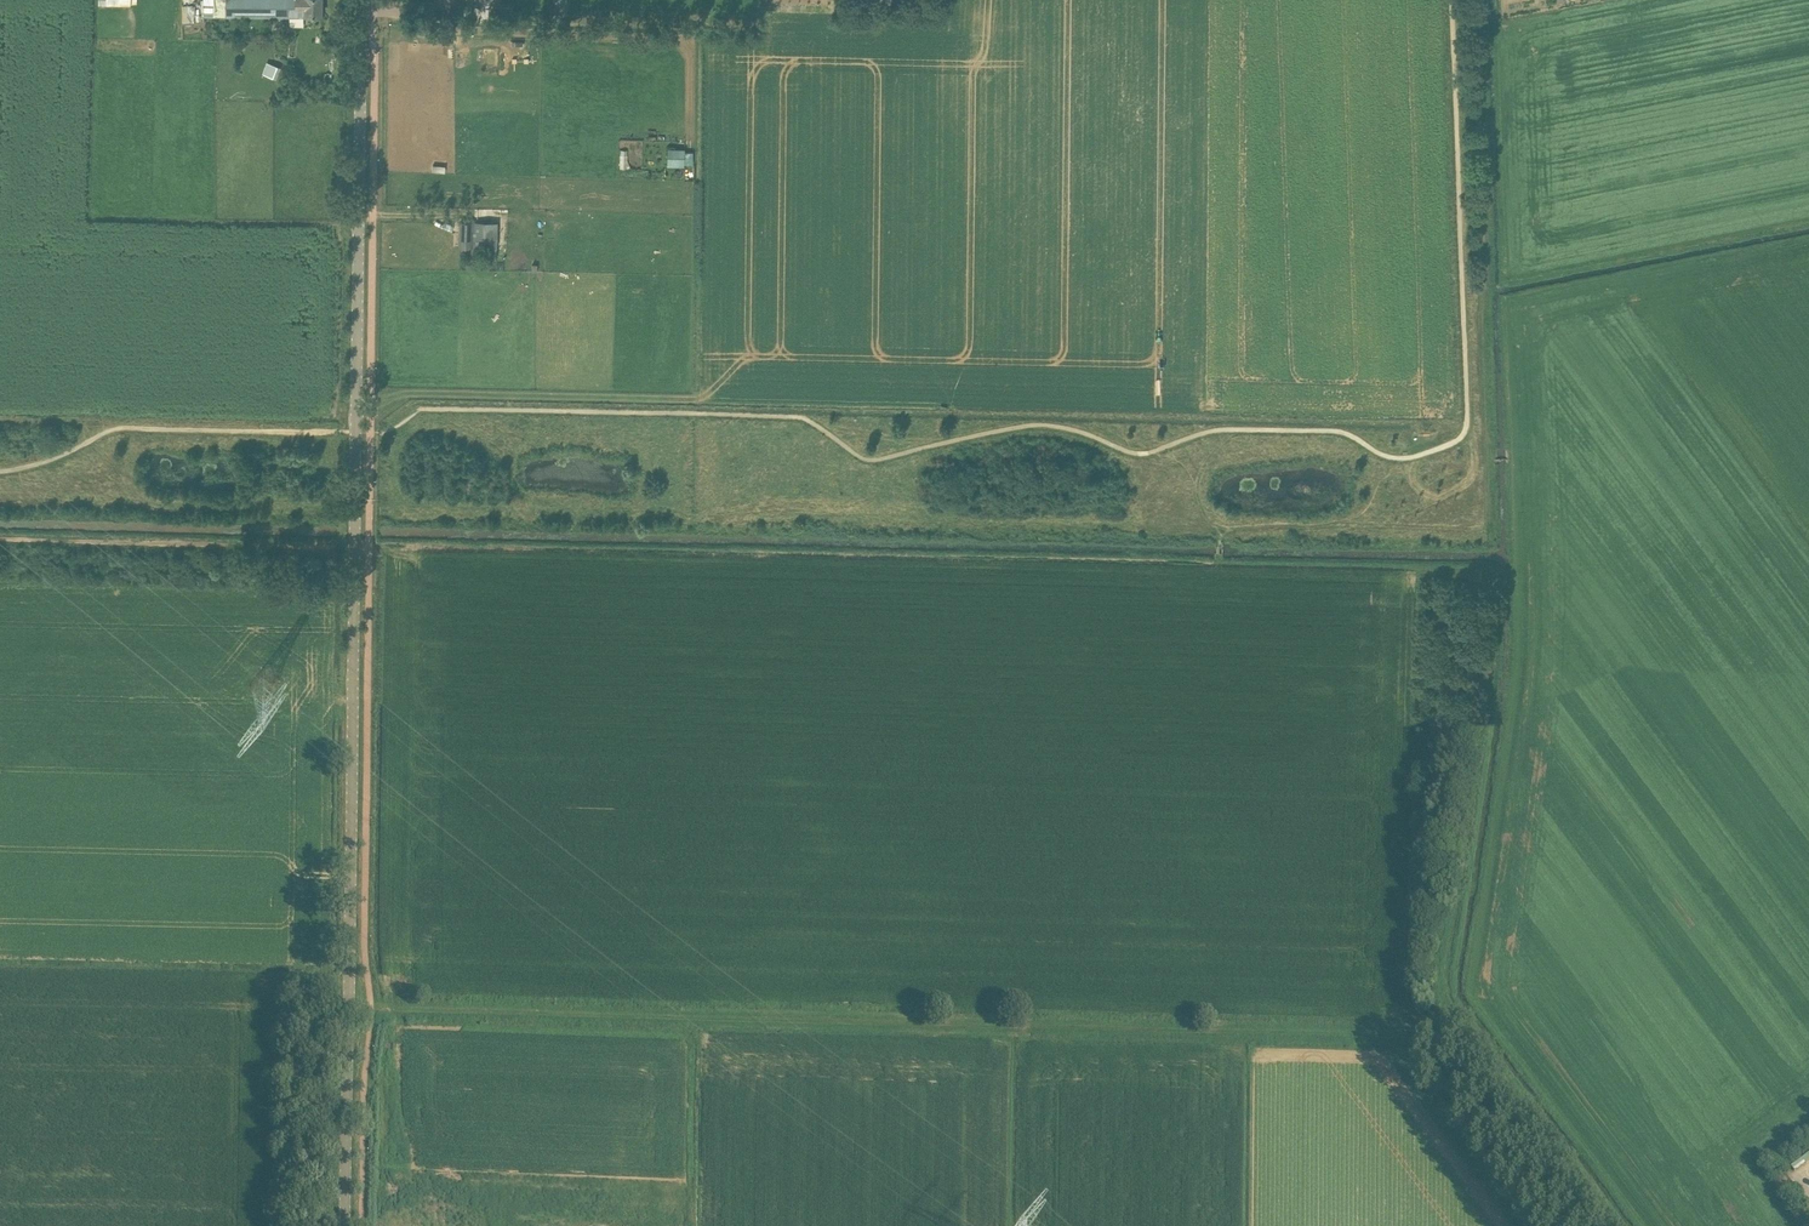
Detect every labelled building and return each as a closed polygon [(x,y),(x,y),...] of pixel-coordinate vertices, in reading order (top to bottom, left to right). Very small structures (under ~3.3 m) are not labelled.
[(204,15),(227,15),(227,0),(204,0),(204,15)] [(227,15),(305,16),(305,14),(322,14),(322,0),(227,0),(227,15)] [(512,5),(493,5),(493,16),(512,16),(512,5)] [(265,69),(276,80),(284,71),(273,61),(265,69)] [(472,248),(488,248),(489,222),(473,222),(461,221),(460,246),(472,246),(472,248)]
